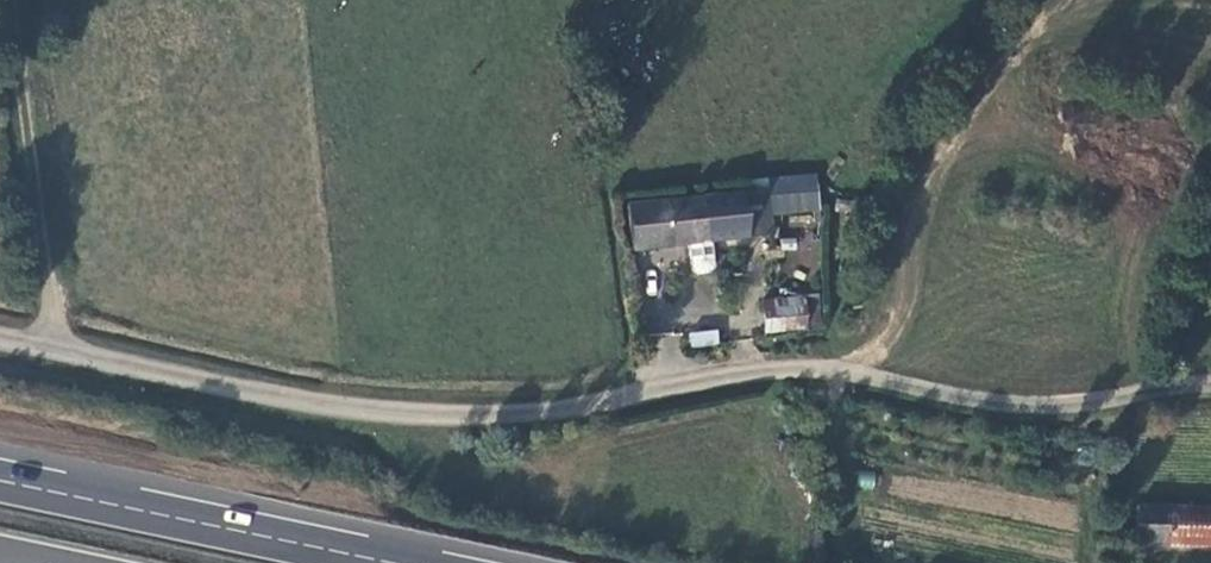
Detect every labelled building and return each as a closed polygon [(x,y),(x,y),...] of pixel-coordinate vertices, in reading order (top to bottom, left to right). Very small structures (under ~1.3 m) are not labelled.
[(757,186),(646,199),(652,241),(678,238),(681,265),(687,269),(698,268),(702,262),(699,235),(762,228),(757,186)] [(616,246),(652,241),(646,199),(611,204),(616,246)] [(761,298),(764,333),(809,329),(806,294),(761,298)] [(690,347),(719,344),(717,329),(688,332),(690,347)] [(1144,506),(1144,543),(1210,543),(1210,505),(1144,506)] [(1119,544),(1144,543),(1144,506),(1119,506),(1119,544)]
